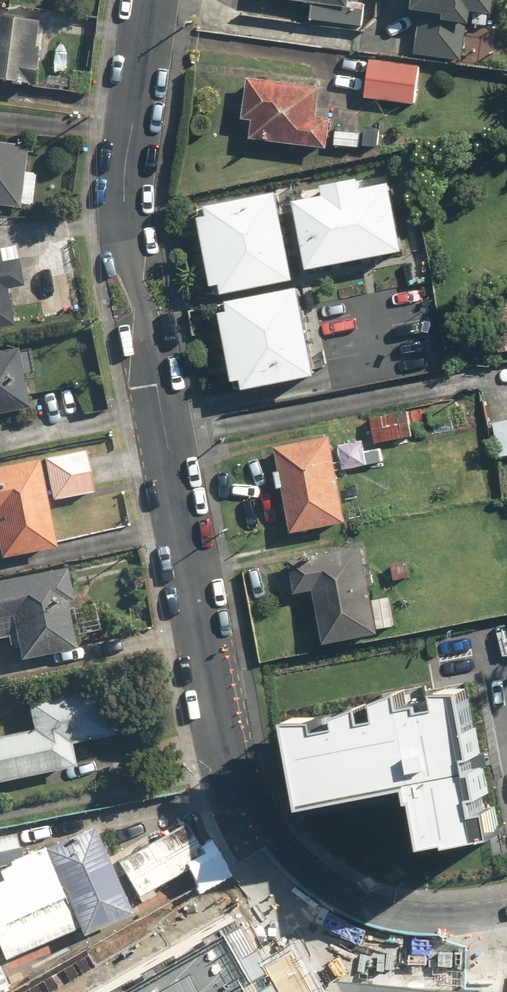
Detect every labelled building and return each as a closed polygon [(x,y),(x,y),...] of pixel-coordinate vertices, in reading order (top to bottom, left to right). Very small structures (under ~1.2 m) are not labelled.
[(310,21),(361,25),(363,5),(346,3),(346,0),(311,0),(310,21)] [(494,0),(410,0),(409,9),(418,10),(415,54),(462,57),(464,25),(493,26),(494,0)] [(0,17),(0,85),(31,89),(36,52),(30,52),(35,22),(0,17)] [(414,104),(417,65),(365,60),(361,99),(414,104)] [(317,84),(243,79),(240,116),(249,116),(247,143),(324,148),(326,117),(315,116),(317,84)] [(26,211),(29,173),(21,173),(23,148),(0,146),(0,208),(26,211)] [(302,270),(397,252),(384,184),(354,190),(352,179),(319,185),(322,201),(290,207),(302,270)] [(288,280),(272,192),(200,206),(202,219),(196,220),(208,286),(220,284),(221,293),(288,280)] [(8,328),(3,292),(18,289),(12,247),(0,249),(0,329),(8,328)] [(311,376),(293,288),(224,302),(226,315),(215,317),(229,383),(238,382),(240,390),(311,376)] [(506,349),(506,302),(490,305),(498,350),(506,349)] [(12,351),(0,353),(0,413),(22,410),(12,351)] [(411,435),(405,409),(369,417),(375,443),(411,435)] [(490,424),(496,457),(506,455),(506,421),(490,424)] [(330,439),(273,448),(285,532),(343,524),(330,439)] [(82,450),(40,456),(47,501),(88,495),(82,450)] [(35,461),(0,467),(0,556),(50,548),(35,461)] [(294,590),(314,588),(320,644),(374,638),(364,547),(290,554),(294,590)] [(0,581),(0,617),(8,615),(16,659),(71,649),(63,605),(67,604),(61,570),(0,581)] [(422,785),(434,843),(494,831),(465,683),(447,686),(294,715),(311,806),(422,785)] [(72,768),(68,744),(108,737),(99,687),(24,701),(29,732),(0,738),(0,781),(72,768)] [(37,857),(15,866),(29,899),(55,888),(75,937),(125,917),(89,830),(35,852),(37,857)] [(13,835),(0,837),(0,866),(18,863),(13,835)] [(289,952),(263,968),(239,927),(126,991),(313,991),(289,952)] [(343,991),(421,991),(338,983),(343,991)]
